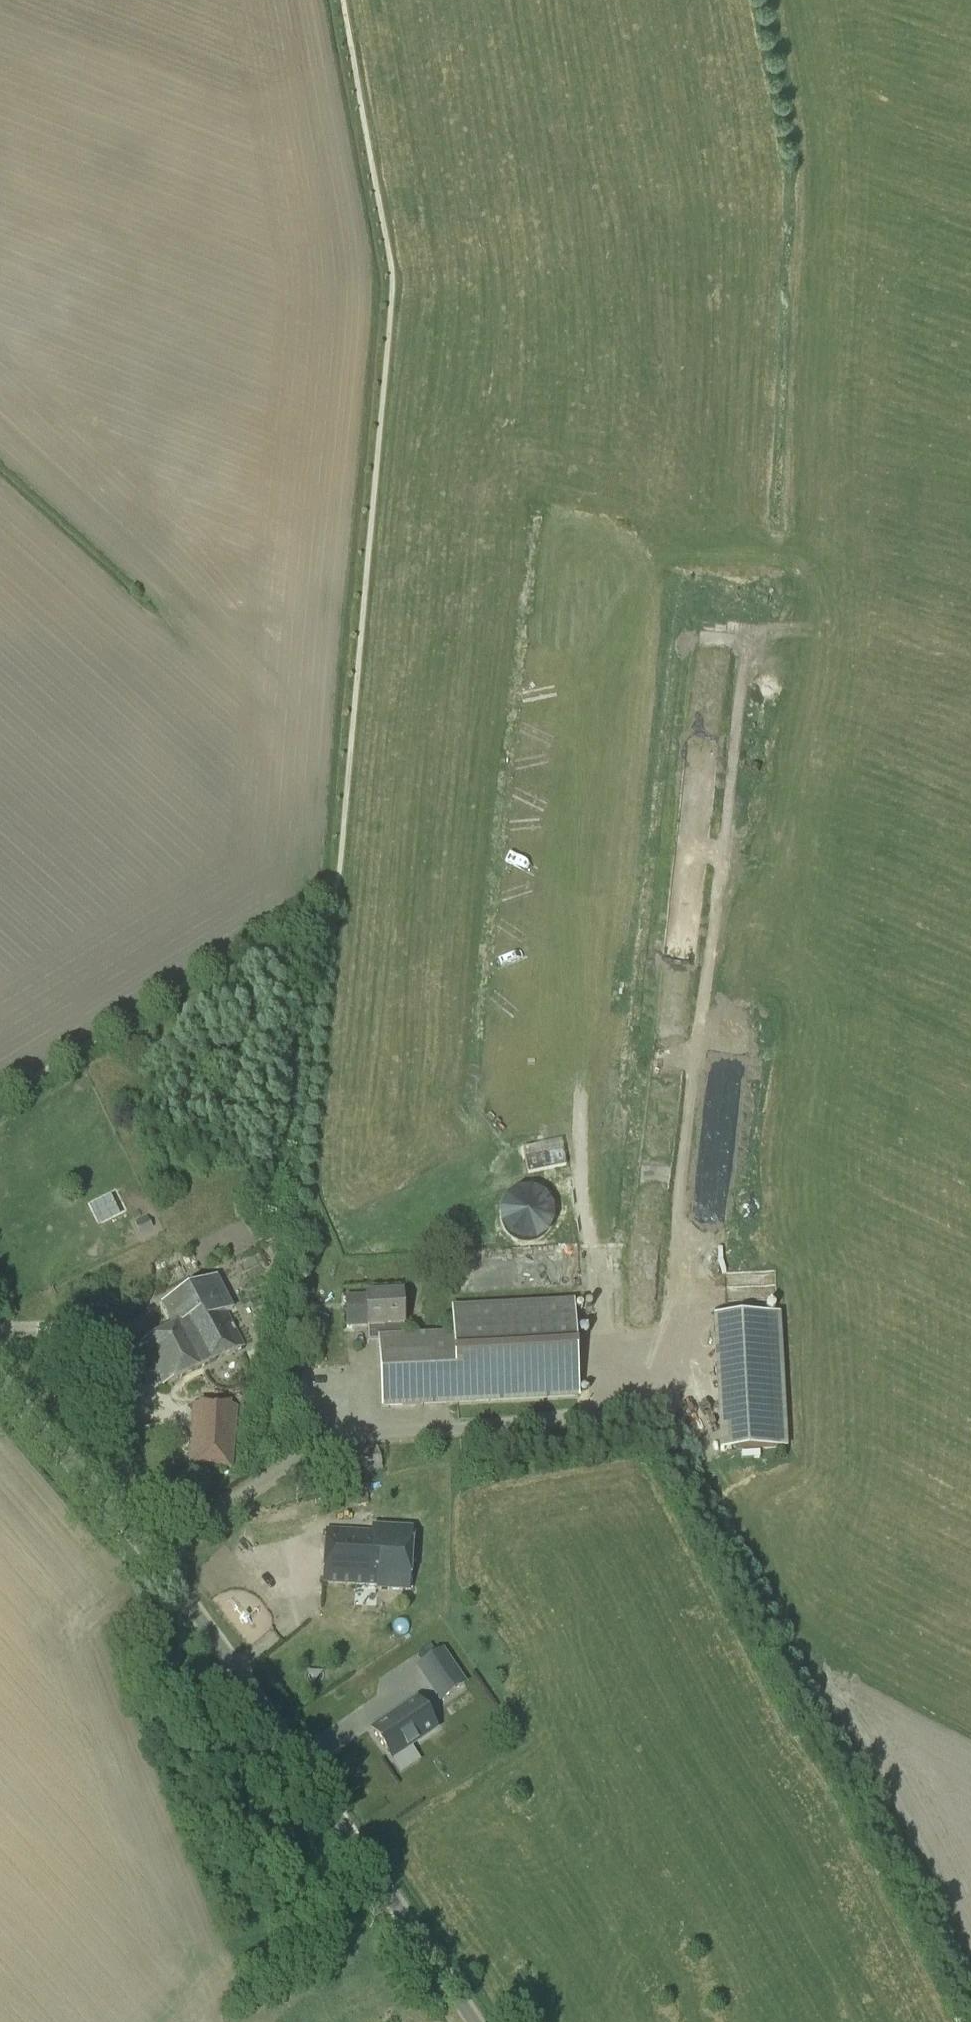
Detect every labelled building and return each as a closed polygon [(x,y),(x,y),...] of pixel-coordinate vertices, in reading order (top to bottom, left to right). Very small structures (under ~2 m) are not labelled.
[(367,1290),(366,1276),(345,1277),(346,1291),(367,1290)] [(163,1385),(199,1367),(243,1346),(227,1313),(233,1310),(217,1277),(161,1305),(173,1328),(142,1344),(163,1385)] [(368,1328),(378,1328),(382,1405),(576,1395),(572,1305),(454,1311),(455,1339),(404,1341),(404,1327),(402,1293),(366,1295),(368,1328)] [(720,1451),(783,1447),(777,1316),(713,1319),(720,1451)] [(229,1405),(229,1402),(199,1400),(199,1404),(192,1403),(187,1464),(231,1468),(237,1405),(229,1405)] [(322,1582),(370,1585),(369,1589),(408,1591),(411,1529),(372,1527),(372,1531),(326,1529),(322,1582)] [(418,1667),(441,1699),(464,1683),(442,1651),(418,1667)] [(372,1730),(391,1758),(436,1728),(417,1699),(372,1730)]
